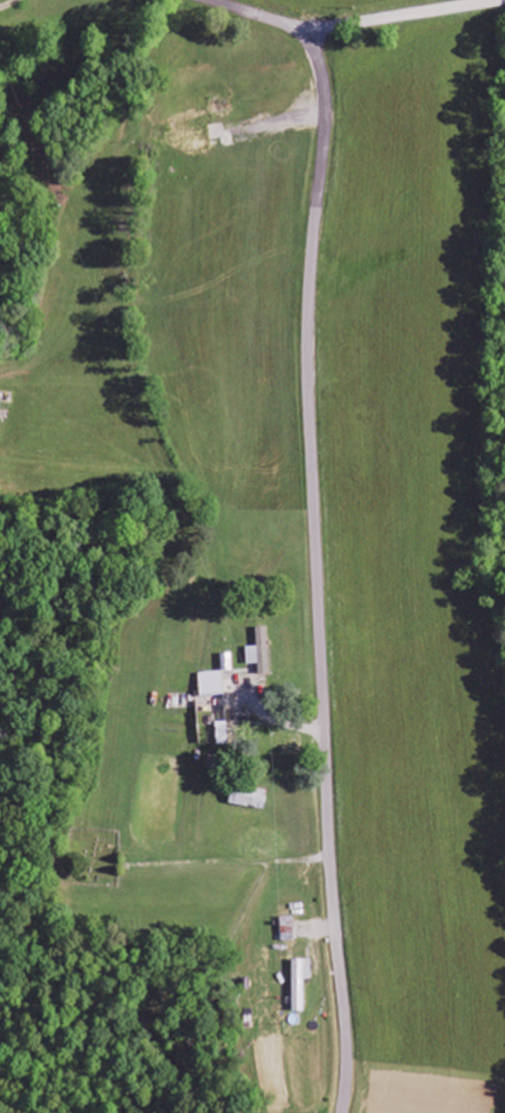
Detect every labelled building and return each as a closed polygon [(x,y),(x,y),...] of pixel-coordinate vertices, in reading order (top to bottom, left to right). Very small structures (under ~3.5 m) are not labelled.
[(247,665),(259,665),(260,675),(269,675),(268,628),(256,629),(257,647),(247,647),(247,665)] [(201,697),(224,696),(223,672),(200,673),(201,697)] [(265,809),(267,791),(232,788),(230,806),(265,809)] [(294,938),(294,916),(281,917),(281,934),(287,933),(287,938),(294,938)] [(305,1011),(304,979),(311,979),(311,959),(292,959),(293,1012),(305,1011)]
